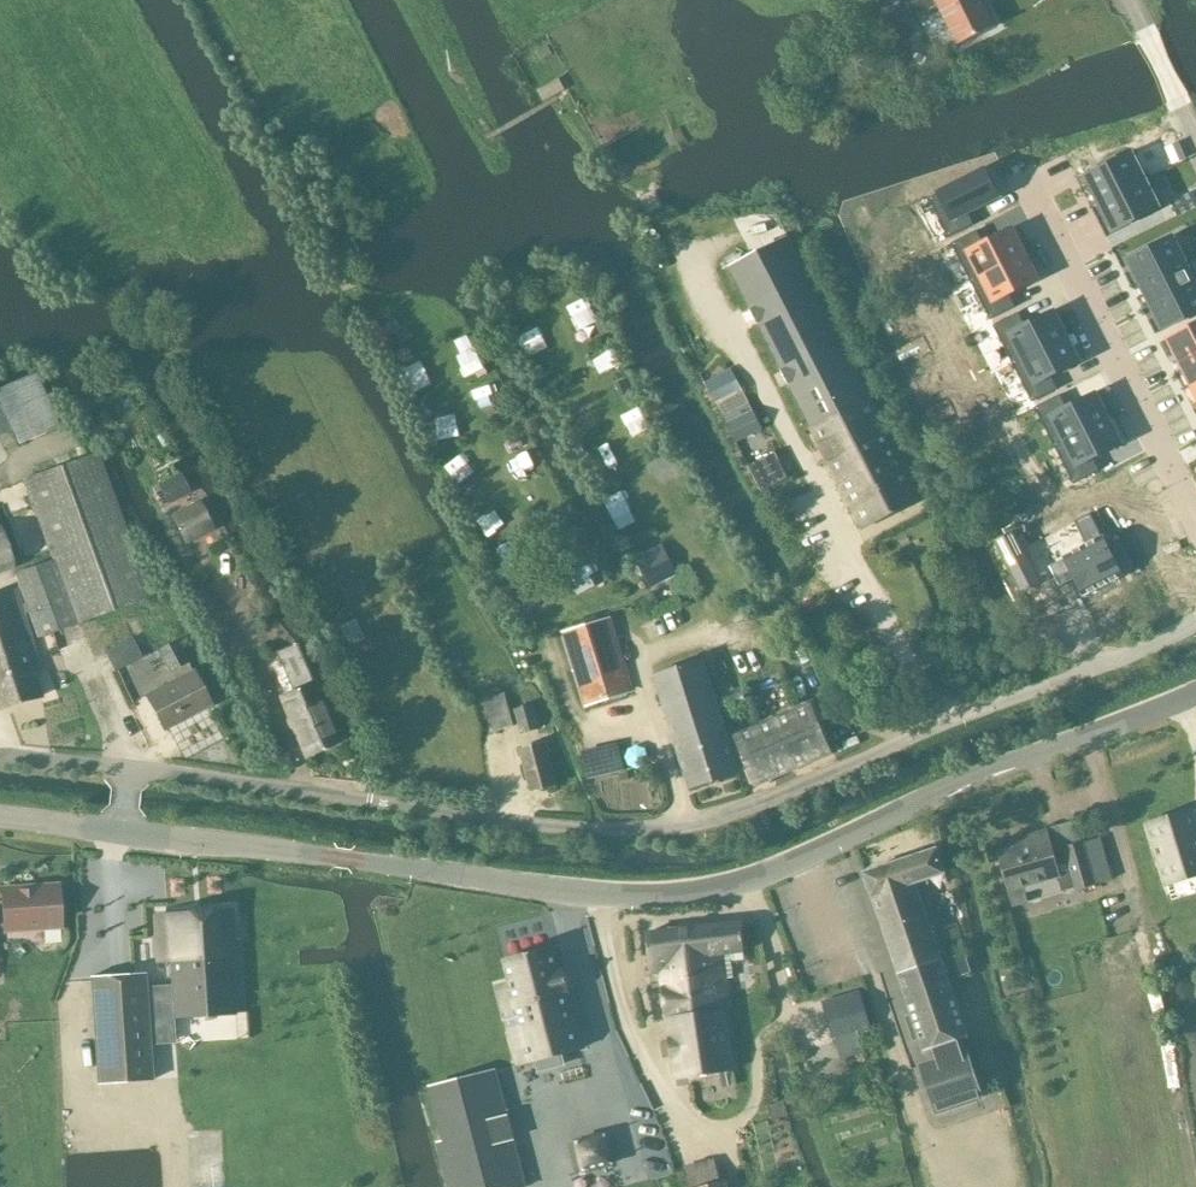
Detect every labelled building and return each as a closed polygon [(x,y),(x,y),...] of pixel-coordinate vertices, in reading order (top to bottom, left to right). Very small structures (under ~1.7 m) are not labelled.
[(938,5),(958,45),(995,26),(982,0),(936,0),(938,5)] [(902,59),(888,64),(895,85),(909,80),(902,59)] [(1188,160),(1181,144),(1166,150),(1174,167),(1188,160)] [(1108,172),(1098,177),(1108,196),(1148,176),(1137,158),(1123,165),(1119,161),(1105,166),(1108,172)] [(988,172),(933,202),(953,235),(978,221),(972,209),(1000,195),(988,172)] [(1150,181),(1109,202),(1120,223),(1161,202),(1150,181)] [(1182,197),(1155,211),(1160,223),(1189,208),(1182,197)] [(985,233),(958,245),(965,259),(976,253),(982,271),(1019,255),(1010,235),(991,246),(985,233)] [(870,397),(788,237),(729,267),(812,429),(870,397)] [(1175,238),(1145,254),(1155,269),(1186,255),(1175,238)] [(1021,260),(984,278),(995,298),(985,303),(991,317),(1016,304),(1012,291),(1030,278),(1021,260)] [(1157,279),(1160,297),(1195,278),(1195,276),(1188,262),(1157,279)] [(1164,303),(1174,321),(1195,312),(1195,289),(1164,303)] [(1022,314),(998,326),(1005,339),(1016,335),(1025,353),(1062,337),(1050,315),(1027,326),(1022,314)] [(1178,333),(1189,353),(1195,350),(1195,325),(1178,333)] [(1034,382),(1023,387),(1030,398),(1056,383),(1051,372),(1074,360),(1072,355),(1063,341),(1024,360),(1034,382)] [(626,380),(618,384),(624,397),(632,393),(626,380)] [(1062,395),(1036,409),(1041,419),(1052,414),(1064,437),(1104,417),(1094,396),(1070,407),(1062,395)] [(812,429),(863,529),(922,499),(870,397),(812,429)] [(749,401),(721,414),(735,442),(762,429),(749,401)] [(1108,421),(1065,443),(1075,463),(1066,470),(1074,484),(1097,470),(1091,458),(1119,444),(1108,421)] [(753,463),(766,489),(788,478),(775,452),(753,463)] [(199,501),(172,515),(186,542),(213,528),(199,501)] [(1066,568),(1056,572),(1066,587),(1073,584),(1081,598),(1121,576),(1091,518),(1076,526),(1088,551),(1063,563),(1066,568)] [(1024,537),(1007,545),(1032,595),(1043,589),(1024,537)] [(677,575),(662,545),(632,560),(648,590),(677,575)] [(116,616),(122,627),(178,599),(156,556),(142,564),(158,595),(116,616)] [(0,594),(0,677),(33,667),(39,665),(24,613),(29,612),(26,604),(21,605),(15,589),(0,594)] [(355,620),(341,626),(349,645),(364,639),(355,620)] [(576,631),(598,701),(630,691),(608,621),(576,631)] [(170,670),(187,661),(177,641),(160,650),(170,670)] [(306,755),(339,742),(313,681),(311,682),(297,650),(278,658),(292,691),(280,696),(306,755)] [(690,788),(738,773),(703,660),(655,675),(690,788)] [(33,667),(0,677),(0,709),(41,695),(33,667)] [(163,731),(211,705),(193,670),(145,696),(163,731)] [(744,691),(727,695),(731,708),(747,704),(744,691)] [(487,730),(512,724),(505,694),(480,700),(487,730)] [(521,733),(540,727),(534,705),(515,710),(521,733)] [(735,737),(755,786),(831,753),(810,705),(735,737)] [(531,791),(557,784),(546,743),(520,750),(531,791)] [(1154,812),(1168,866),(1195,858),(1195,800),(1154,812)] [(1024,844),(998,851),(1009,890),(1059,877),(1063,891),(1076,888),(1076,887),(1065,848),(1056,850),(1053,851),(1047,830),(1022,837),(1024,844)] [(1083,843),(1065,848),(1076,887),(1076,888),(1077,889),(1095,884),(1112,880),(1100,838),(1083,843)] [(876,904),(917,890),(929,886),(927,880),(945,875),(937,849),(865,873),(876,904)] [(61,924),(61,918),(58,885),(1,889),(3,921),(22,920),(22,927),(61,924)] [(917,890),(876,904),(924,1049),(933,1046),(938,1060),(921,1066),(936,1112),(982,1097),(967,1050),(962,1052),(958,1038),(966,1035),(917,890)] [(174,1017),(234,1013),(228,907),(167,911),(174,1017)] [(711,1008),(725,1006),(731,1005),(723,955),(745,952),(741,923),(648,933),(651,974),(659,973),(662,989),(677,987),(676,979),(706,975),(711,1008)] [(511,984),(501,987),(506,1008),(523,1003),(529,1027),(523,1028),(532,1061),(537,1060),(540,1070),(564,1064),(561,1054),(579,1049),(574,1031),(578,1030),(568,991),(569,991),(564,970),(558,971),(552,947),(504,959),(510,982),(511,984)] [(98,1083),(152,1079),(145,974),(91,978),(98,1083)] [(735,1069),(725,1006),(711,1008),(706,975),(676,979),(677,987),(662,989),(675,1079),(735,1069)] [(835,1043),(872,1032),(860,992),(824,1003),(835,1043)] [(457,1138),(438,1143),(450,1186),(523,1186),(526,1186),(496,1070),(443,1083),(457,1138)] [(610,1132),(576,1140),(584,1171),(617,1163),(610,1132)]
